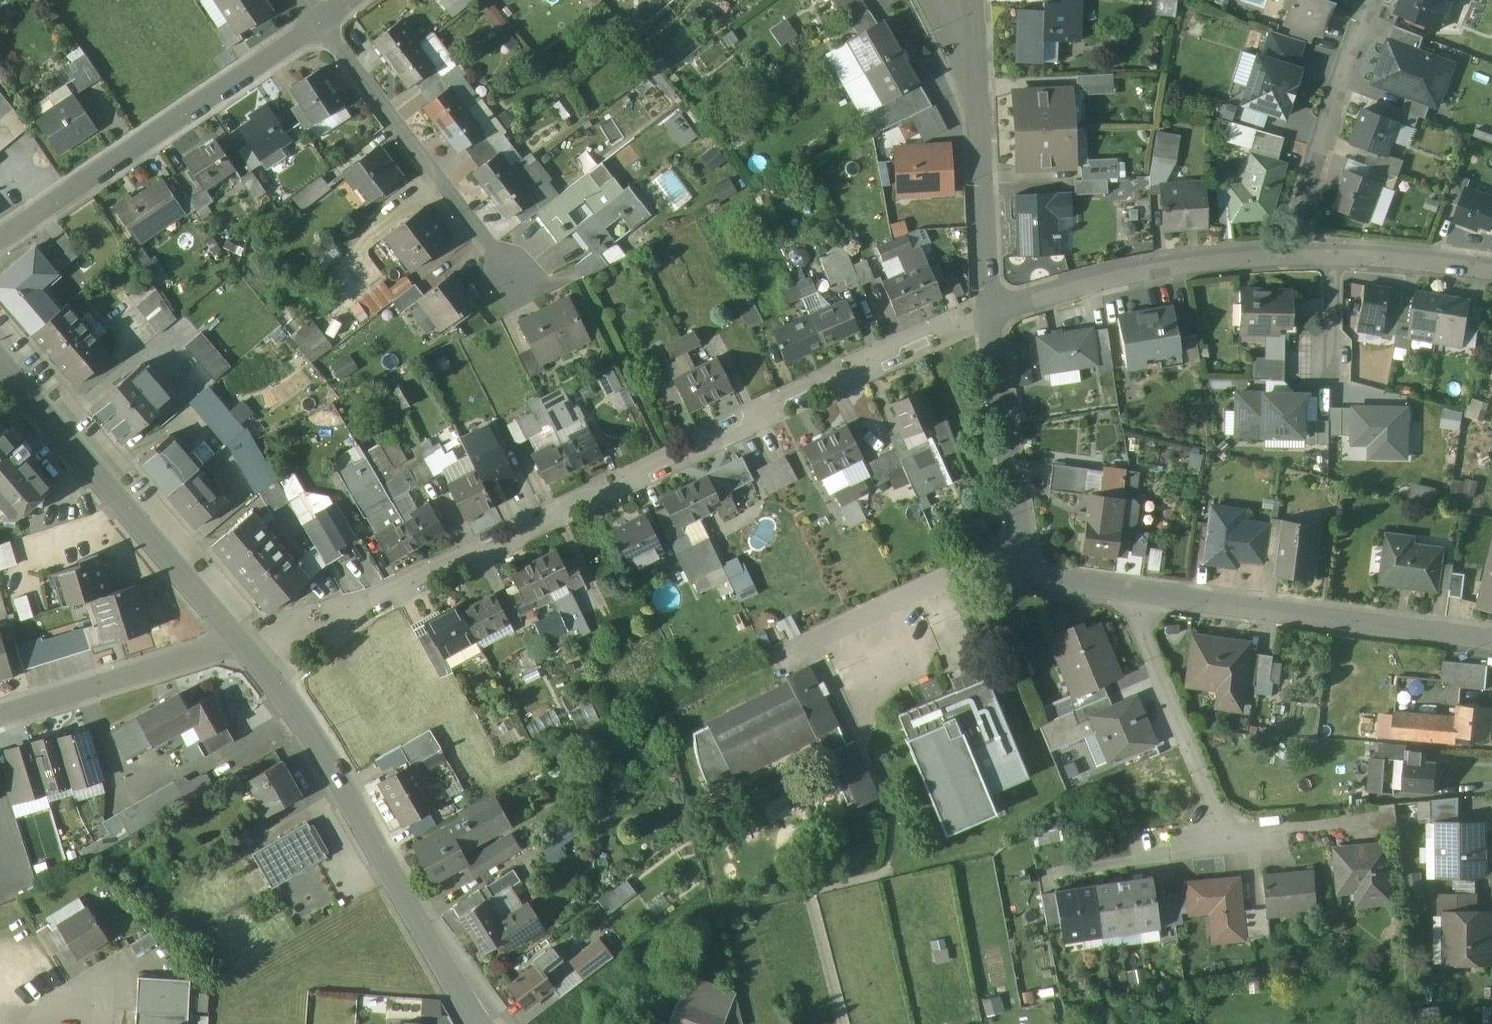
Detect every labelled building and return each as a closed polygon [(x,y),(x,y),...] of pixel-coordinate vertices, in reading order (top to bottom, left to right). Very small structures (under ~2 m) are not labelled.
[(228,19),(238,34),(239,34),(272,12),(264,0),(216,0),(228,19)] [(836,5),(836,6),(842,15),(862,1),(861,0),(844,0),(836,5)] [(1319,0),(1286,0),(1285,6),(1290,8),(1285,23),(1320,34),(1330,4),(1326,2),(1319,0)] [(1396,13),(1438,30),(1450,0),(1401,0),(1396,13)] [(1461,25),(1474,31),(1486,3),(1480,0),(1472,0),(1461,25)] [(862,1),(842,15),(849,25),(850,24),(869,11),(862,1)] [(1080,4),(1043,3),(1043,11),(1018,10),(1016,62),(1041,63),(1041,40),(1079,41),(1080,4)] [(869,11),(850,24),(858,35),(878,24),(869,11)] [(783,44),(798,33),(787,17),(771,28),(783,44)] [(238,34),(228,19),(213,29),(227,50),(242,40),(239,34),(238,34)] [(400,21),(372,42),(390,65),(418,44),(409,32),(400,21)] [(902,53),(884,21),(878,24),(858,35),(852,39),(861,56),(857,59),(865,74),(870,71),(902,53)] [(1424,37),(1395,25),(1387,47),(1412,57),(1415,50),(1419,51),(1424,37)] [(422,41),(413,29),(409,32),(418,44),(422,41)] [(1261,57),(1257,56),(1242,104),(1282,117),(1284,118),(1285,116),(1284,116),(1288,104),(1289,104),(1289,102),(1294,85),(1295,85),(1295,83),(1299,71),(1300,69),(1298,69),(1295,68),(1304,42),(1270,31),(1261,57)] [(418,44),(390,65),(407,89),(415,83),(434,68),(435,67),(418,44)] [(1419,51),(1415,50),(1412,57),(1387,47),(1373,83),(1407,96),(1408,95),(1431,103),(1437,88),(1447,83),(1454,64),(1419,51)] [(902,53),(870,71),(879,86),(874,89),(883,104),(912,87),(919,83),(902,53)] [(101,79),(85,55),(64,69),(80,93),(101,79)] [(434,68),(415,83),(422,93),(442,78),(434,68)] [(344,106),(320,70),(292,88),(302,103),(316,124),(344,106)] [(1112,74),(1076,76),(1077,91),(1112,89),(1112,74)] [(442,78),(422,93),(429,102),(449,87),(442,78)] [(931,106),(919,83),(868,114),(879,131),(931,106)] [(429,102),(422,108),(440,131),(468,110),(450,86),(449,87),(429,102)] [(1069,90),(1015,93),(1017,131),(1070,128),(1069,90)] [(0,93),(0,120),(2,118),(13,109),(0,93)] [(1431,103),(1408,95),(1407,96),(1402,110),(1418,116),(1425,118),(1431,103)] [(73,96),(35,122),(58,156),(96,130),(73,96)] [(1229,128),(1231,120),(1241,122),(1244,106),(1224,102),(1219,126),(1229,128)] [(316,124),(302,103),(292,109),(306,130),(316,124)] [(267,104),(235,125),(248,145),(258,160),(278,146),(280,149),(281,149),(291,142),(267,104)] [(935,104),(911,116),(918,131),(924,143),(948,131),(935,104)] [(1402,110),(1385,104),(1381,115),(1399,122),(1399,123),(1414,128),(1418,116),(1402,110)] [(13,109),(2,118),(17,137),(26,129),(13,109)] [(681,146),(698,134),(682,109),(665,121),(681,146)] [(1381,115),(1364,109),(1351,143),(1370,149),(1387,156),(1387,155),(1399,123),(1399,122),(1381,115)] [(485,133),(468,110),(440,131),(457,154),(465,148),(484,133),(485,133)] [(911,116),(900,122),(908,137),(918,131),(911,116)] [(2,118),(0,120),(0,151),(17,137),(2,118)] [(1070,128),(1017,131),(1019,169),(1072,166),(1070,128)] [(1280,137),(1254,129),(1249,147),(1248,147),(1246,154),(1247,154),(1253,156),(1253,154),(1274,160),(1280,137)] [(1180,134),(1156,131),(1152,156),(1176,160),(1180,134)] [(484,133),(465,148),(472,158),(492,143),(484,133)] [(215,142),(200,153),(199,150),(182,162),(188,170),(202,191),(233,169),(215,142)] [(492,143),(472,158),(479,167),(498,152),(492,143)] [(258,160),(248,145),(238,152),(251,172),(262,164),(260,162),(260,163),(258,160)] [(278,146),(258,160),(260,163),(260,162),(262,164),(266,171),(286,157),(281,149),(280,149),(278,146)] [(949,146),(895,148),(897,197),(951,194),(949,146)] [(378,148),(344,175),(366,203),(400,176),(378,148)] [(1387,156),(1370,149),(1364,164),(1371,167),(1398,176),(1404,161),(1387,155),(1387,156)] [(479,167),(471,173),(489,196),(517,175),(499,152),(498,152),(479,167)] [(1247,154),(1239,185),(1227,186),(1231,221),(1268,217),(1275,197),(1285,163),(1274,160),(1253,154),(1253,156),(1247,154)] [(1116,163),(1080,165),(1081,180),(1117,178),(1116,163)] [(1398,176),(1371,167),(1367,179),(1381,185),(1393,190),(1398,176)] [(188,170),(174,179),(186,197),(188,200),(202,191),(188,170)] [(266,193),(251,172),(241,179),(256,200),(266,193)] [(1367,179),(1347,172),(1334,208),(1368,220),(1381,185),(1367,179)] [(541,208),(535,213),(558,242),(574,230),(577,227),(568,214),(584,202),(593,215),(624,192),(613,178),(599,189),(587,173),(541,208)] [(517,175),(489,196),(507,219),(514,214),(534,199),(535,198),(517,175)] [(321,176),(301,192),(311,205),(331,189),(321,176)] [(1456,176),(1447,202),(1459,206),(1466,188),(1468,188),(1470,181),(1456,176)] [(173,177),(162,184),(176,204),(186,197),(174,179),(173,177)] [(1106,179),(1074,181),(1075,194),(1107,193),(1106,179)] [(162,184),(161,182),(132,201),(129,197),(114,207),(139,245),(154,235),(151,230),(180,211),(176,204),(162,184)] [(1203,186),(1162,188),(1164,229),(1204,228),(1203,186)] [(577,227),(574,230),(591,253),(595,258),(600,254),(615,242),(605,229),(621,217),(631,230),(651,215),(630,187),(624,192),(593,215),(577,227)] [(1466,188),(1459,206),(1454,222),(1478,230),(1479,227),(1491,231),(1491,227),(1491,197),(1468,188),(1466,188)] [(1070,193),(1017,195),(1018,220),(1016,220),(1017,257),(1057,255),(1056,235),(1052,235),(1051,212),(1071,211),(1070,193)] [(534,199),(514,214),(522,223),(535,213),(541,208),(534,199)] [(423,208),(384,238),(410,272),(449,243),(423,208)] [(81,253),(65,235),(56,243),(72,261),(81,253)] [(906,237),(891,242),(897,256),(912,250),(906,237)] [(0,277),(0,299),(13,314),(40,290),(58,274),(34,247),(0,277)] [(912,250),(897,256),(905,274),(927,265),(920,248),(913,251),(912,250)] [(845,249),(821,259),(832,285),(844,280),(847,286),(859,281),(853,267),(845,249)] [(591,253),(576,264),(583,278),(608,265),(600,254),(595,258),(591,253)] [(866,261),(853,267),(859,281),(862,286),(874,280),(866,261)] [(927,265),(905,274),(919,306),(941,297),(927,265)] [(905,274),(882,284),(896,316),(919,306),(905,274)] [(474,306),(450,276),(423,297),(417,302),(417,303),(441,332),(474,306)] [(406,278),(390,290),(397,299),(412,287),(406,278)] [(176,320),(149,280),(127,298),(157,335),(176,320)] [(395,299),(383,283),(375,290),(387,306),(395,299)] [(1392,290),(1363,285),(1356,329),(1384,333),(1391,293),(1392,290)] [(397,299),(392,303),(402,315),(417,303),(417,302),(423,297),(414,286),(412,287),(397,299)] [(40,290),(13,314),(31,334),(59,311),(40,290)] [(387,306),(375,290),(366,297),(378,313),(387,306)] [(1292,291),(1240,290),(1239,333),(1266,333),(1285,334),(1295,334),(1296,315),(1291,315),(1292,291)] [(1443,297),(1416,292),(1415,296),(1408,336),(1411,337),(1436,341),(1443,297)] [(749,293),(734,301),(748,330),(763,322),(749,293)] [(1403,294),(1391,293),(1384,333),(1384,334),(1396,336),(1403,294)] [(1415,296),(1403,294),(1396,336),(1394,346),(1409,349),(1411,337),(1408,336),(1415,296)] [(378,313),(366,297),(357,303),(369,319),(378,313)] [(1471,302),(1443,297),(1436,341),(1463,345),(1466,330),(1470,306),(1471,302)] [(568,299),(520,323),(532,349),(540,364),(542,363),(589,340),(568,299)] [(846,301),(831,307),(832,309),(810,319),(822,346),(835,341),(835,343),(859,332),(846,301)] [(111,357),(67,304),(59,311),(31,334),(50,356),(48,357),(56,366),(57,365),(76,386),(111,357)] [(1482,308),(1470,306),(1466,330),(1478,332),(1482,308)] [(1172,309),(1117,318),(1126,368),(1160,362),(1161,368),(1182,364),(1178,339),(1172,309)] [(822,346),(810,319),(789,328),(789,326),(773,333),(786,364),(810,353),(809,352),(822,346)] [(312,321),(291,339),(312,364),(332,348),(312,321)] [(1106,329),(1095,331),(1098,353),(1110,351),(1106,329)] [(1090,331),(1037,339),(1043,373),(1095,365),(1090,331)] [(695,332),(681,339),(687,352),(701,345),(695,332)] [(1285,334),(1266,333),(1265,358),(1284,358),(1285,334)] [(230,368),(201,334),(184,348),(214,382),(230,368)] [(1195,335),(1178,339),(1182,364),(1200,361),(1195,335)] [(681,339),(667,346),(673,358),(673,359),(687,352),(681,339)] [(540,364),(532,349),(518,356),(529,378),(545,370),(542,363),(540,364)] [(687,352),(673,359),(673,358),(664,362),(673,381),(695,370),(687,352)] [(1265,358),(1251,358),(1251,379),(1284,380),(1284,358),(1265,358)] [(718,359),(695,370),(711,402),(734,391),(718,359)] [(171,403),(140,366),(93,406),(124,443),(171,403)] [(695,370),(673,381),(689,413),(711,402),(695,370)] [(224,407),(207,388),(189,404),(206,423),(224,407)] [(561,388),(539,399),(553,428),(556,433),(583,419),(577,407),(572,410),(561,388)] [(922,391),(894,404),(899,416),(896,418),(902,433),(909,448),(911,447),(927,440),(922,430),(934,425),(936,424),(922,391)] [(1263,394),(1237,393),(1236,435),(1262,436),(1263,394)] [(1306,395),(1263,394),(1262,436),(1306,437),(1305,398),(1306,395)] [(1330,397),(1305,398),(1306,437),(1306,447),(1331,446),(1330,436),(1331,408),(1330,397)] [(553,428),(539,399),(529,404),(534,413),(518,420),(528,440),(553,428)] [(224,407),(206,423),(226,446),(227,445),(244,430),(224,407)] [(1354,408),(1331,408),(1330,436),(1354,437),(1354,408)] [(1408,457),(1409,409),(1354,408),(1354,437),(1354,445),(1383,445),(1383,456),(1408,457)] [(958,450),(946,418),(936,424),(934,425),(938,436),(936,437),(939,445),(941,444),(946,457),(958,450)] [(583,419),(556,433),(562,446),(576,439),(574,434),(587,428),(583,419)] [(0,420),(0,515),(4,519),(16,520),(35,504),(42,505),(43,498),(55,487),(29,455),(31,453),(24,445),(22,447),(0,420)] [(518,420),(508,426),(517,445),(528,440),(518,420)] [(489,427),(461,440),(469,456),(476,471),(493,505),(500,502),(497,494),(502,492),(498,485),(514,478),(489,427)] [(275,477),(246,428),(244,430),(227,445),(255,494),(258,492),(275,477)] [(587,428),(574,434),(576,439),(562,446),(574,470),(601,457),(587,428)] [(847,428),(825,438),(841,470),(862,459),(847,428)] [(909,448),(902,433),(891,438),(896,449),(901,461),(915,455),(913,451),(911,447),(909,448)] [(458,434),(423,453),(434,475),(443,470),(469,456),(461,440),(458,434)] [(169,435),(139,460),(168,494),(198,470),(186,455),(169,435)] [(392,437),(364,454),(366,458),(383,486),(408,471),(404,464),(407,462),(392,437)] [(841,470),(825,438),(803,449),(818,481),(841,470)] [(216,454),(204,440),(186,455),(198,470),(216,454)] [(932,443),(913,451),(915,455),(901,461),(904,468),(917,498),(950,483),(932,443)] [(562,446),(546,453),(544,449),(532,456),(546,484),(574,470),(562,446)] [(880,458),(865,465),(874,486),(892,478),(889,473),(904,468),(901,461),(896,449),(879,457),(880,458)] [(407,462),(404,464),(408,471),(409,471),(417,485),(434,475),(423,453),(407,462)] [(469,456),(443,470),(449,485),(476,471),(469,456)] [(796,479),(784,456),(770,464),(783,487),(796,479)] [(366,458),(354,464),(352,459),(335,469),(364,519),(366,518),(371,527),(387,517),(382,508),(392,502),(383,486),(366,458)] [(741,459),(706,476),(716,495),(726,490),(750,478),(741,459)] [(770,464),(756,472),(768,495),(783,487),(770,464)] [(1088,469),(1053,465),(1050,490),(1085,495),(1088,469)] [(198,470),(168,494),(196,527),(226,502),(198,470)] [(408,471),(383,486),(391,501),(417,485),(409,471),(408,471)] [(476,471),(449,485),(465,519),(493,505),(476,471)] [(1139,473),(1125,471),(1124,478),(1121,499),(1122,500),(1131,501),(1132,494),(1136,494),(1139,473)] [(328,496),(304,491),(294,474),(279,484),(289,502),(288,502),(301,525),(318,515),(334,506),(328,496)] [(1124,478),(1102,475),(1099,496),(1121,499),(1124,478)] [(716,495),(706,476),(683,487),(699,519),(716,510),(720,518),(735,510),(726,490),(716,495)] [(279,484),(275,477),(258,492),(270,513),(288,502),(289,502),(279,484)] [(864,480),(850,487),(856,500),(870,493),(864,480)] [(683,487),(660,499),(669,518),(659,522),(669,542),(685,535),(682,527),(699,519),(683,487)] [(850,487),(835,495),(841,507),(856,500),(850,487)] [(1086,521),(1081,554),(1115,558),(1116,551),(1118,539),(1120,526),(1120,524),(1119,524),(1122,500),(1121,499),(1099,496),(1089,495),(1087,513),(1086,521)] [(856,500),(841,507),(851,526),(865,519),(856,500)] [(1131,501),(1122,500),(1119,524),(1120,524),(1120,526),(1130,527),(1136,523),(1139,506),(1135,501),(1131,501)] [(392,502),(382,508),(387,517),(371,527),(375,535),(387,528),(389,532),(404,523),(392,502)] [(445,531),(429,504),(416,511),(419,515),(404,523),(418,547),(445,531)] [(351,535),(334,506),(318,515),(335,544),(351,535)] [(295,564),(252,512),(212,546),(269,615),(309,581),(295,564)] [(1087,513),(1078,512),(1077,520),(1086,521),(1087,513)] [(1234,517),(1211,514),(1208,534),(1206,533),(1204,548),(1206,549),(1204,562),(1227,565),(1228,557),(1253,561),(1253,560),(1258,524),(1233,521),(1234,517)] [(335,544),(318,515),(301,525),(315,547),(326,565),(342,556),(335,544)] [(643,516),(612,532),(629,568),(661,552),(643,516)] [(699,519),(682,527),(685,535),(692,549),(709,540),(699,519)] [(1285,520),(1272,519),(1271,526),(1268,553),(1280,554),(1285,520)] [(1318,530),(1302,528),(1303,524),(1298,524),(1298,527),(1285,526),(1286,520),(1285,520),(1280,554),(1278,575),(1314,580),(1321,525),(1319,525),(1318,530)] [(404,523),(389,532),(387,528),(375,535),(391,563),(418,547),(404,523)] [(1271,526),(1258,524),(1253,560),(1267,562),(1268,553),(1271,526)] [(1147,533),(1134,531),(1131,556),(1144,558),(1147,533)] [(1443,548),(1413,544),(1414,537),(1386,534),(1380,584),(1438,591),(1438,588),(1441,564),(1443,548)] [(1128,540),(1118,539),(1116,551),(1126,552),(1128,540)] [(692,549),(681,554),(694,580),(722,566),(709,540),(692,549)] [(0,544),(0,570),(17,564),(10,541),(0,544)] [(315,547),(295,564),(309,581),(327,567),(326,565),(315,547)] [(1477,608),(1491,611),(1491,547),(1477,608)] [(556,550),(532,561),(548,593),(565,584),(569,592),(585,584),(575,564),(565,569),(556,550)] [(98,555),(78,561),(80,566),(51,574),(61,607),(91,598),(110,592),(98,555)] [(738,559),(722,566),(740,602),(759,592),(747,570),(744,571),(738,559)] [(532,561),(509,573),(519,592),(509,597),(509,598),(519,617),(534,609),(530,601),(548,593),(532,561)] [(1453,565),(1441,564),(1438,588),(1450,589),(1452,572),(1453,565)] [(1465,574),(1452,572),(1450,589),(1449,597),(1462,599),(1465,574)] [(995,576),(1000,598),(1009,596),(1005,574),(995,576)] [(150,630),(136,584),(110,592),(91,598),(99,623),(80,629),(86,650),(150,630)] [(552,601),(558,612),(571,640),(573,642),(592,632),(584,616),(598,609),(585,584),(569,592),(552,601)] [(494,595),(462,612),(476,640),(508,622),(498,603),(494,595)] [(26,596),(15,599),(21,620),(33,616),(26,596)] [(509,598),(498,603),(508,622),(519,617),(509,598)] [(1012,634),(1036,621),(1026,603),(1002,616),(1012,634)] [(441,616),(426,624),(430,631),(437,645),(439,644),(446,657),(447,656),(476,640),(462,612),(458,607),(441,616)] [(439,612),(411,625),(417,636),(430,631),(426,624),(441,616),(439,612)] [(558,612),(534,624),(544,643),(558,635),(563,644),(571,640),(558,612)] [(1097,626),(1075,635),(1072,628),(1049,638),(1074,697),(1103,684),(1119,677),(1097,626)] [(41,638),(16,646),(24,669),(86,650),(80,629),(42,641),(41,638)] [(446,657),(439,644),(437,645),(430,631),(417,636),(440,678),(453,672),(447,656),(446,657)] [(12,673),(0,635),(0,676),(12,673)] [(1248,646),(1195,639),(1188,684),(1220,689),(1218,706),(1239,709),(1243,685),(1247,653),(1248,646)] [(1259,655),(1247,653),(1243,685),(1255,687),(1256,681),(1259,655)] [(1273,657),(1259,655),(1256,681),(1270,683),(1273,657)] [(1488,666),(1444,662),(1442,681),(1461,683),(1461,687),(1486,690),(1488,666)] [(789,681),(817,736),(839,726),(839,725),(809,666),(787,677),(789,681)] [(1030,777),(987,677),(897,715),(948,833),(995,813),(987,795),(1030,777)] [(817,736),(789,681),(706,723),(708,726),(732,773),(735,780),(818,738),(817,736)] [(1103,684),(1074,697),(1079,708),(1085,705),(1108,696),(1103,684)] [(231,723),(214,693),(187,708),(179,693),(137,717),(153,746),(194,724),(202,738),(202,739),(227,726),(231,723)] [(1108,696),(1085,705),(1089,716),(1112,707),(1108,696)] [(1089,716),(1077,721),(1083,737),(1096,731),(1109,762),(1154,743),(1135,697),(1112,707),(1089,716)] [(1460,704),(1457,733),(1456,742),(1474,744),(1474,738),(1491,739),(1491,726),(1491,707),(1460,704)] [(1079,708),(1039,725),(1049,751),(1083,737),(1077,721),(1089,716),(1085,705),(1079,708)] [(1442,718),(1394,714),(1392,736),(1440,740),(1441,731),(1442,718)] [(137,717),(111,731),(128,761),(153,746),(137,717)] [(227,726),(202,739),(202,738),(197,741),(205,757),(235,740),(227,726)] [(708,726),(693,733),(695,748),(698,762),(703,774),(707,784),(732,773),(708,726)] [(839,726),(817,736),(818,738),(848,805),(855,802),(857,807),(879,797),(854,741),(847,744),(840,729),(839,726)] [(430,729),(423,733),(430,745),(437,741),(430,729)] [(1457,733),(1441,731),(1440,740),(1456,742),(1457,733)] [(86,732),(59,741),(71,780),(73,786),(101,778),(86,732)] [(423,733),(400,746),(411,766),(441,748),(437,741),(430,745),(423,733)] [(57,737),(32,744),(46,787),(71,780),(59,741),(57,737)] [(1379,743),(1379,758),(1386,759),(1406,760),(1407,751),(1407,744),(1379,743)] [(32,744),(8,752),(14,771),(21,795),(22,795),(46,787),(32,744)] [(1438,763),(1423,762),(1423,752),(1407,751),(1406,760),(1404,790),(1436,792),(1438,763)] [(1379,758),(1372,758),(1370,792),(1384,793),(1386,759),(1379,758)] [(282,761),(248,780),(267,815),(302,796),(282,761)] [(1060,771),(1068,789),(1086,782),(1078,763),(1060,771)] [(411,766),(380,783),(404,826),(435,808),(411,766)] [(14,771),(2,774),(11,804),(24,800),(22,795),(21,795),(14,771)] [(174,780),(118,813),(130,834),(186,801),(174,780)] [(1459,797),(1431,800),(1431,823),(1437,823),(1459,823),(1459,797)] [(462,819),(425,838),(428,843),(418,849),(433,879),(465,862),(458,849),(501,827),(491,808),(498,804),(497,802),(462,820),(462,819)] [(1395,803),(1368,806),(1371,831),(1398,828),(1395,803)] [(118,813),(103,821),(115,843),(130,834),(118,813)] [(307,822),(252,854),(272,889),(328,857),(327,855),(329,851),(322,839),(317,839),(313,832),(315,827),(314,824),(308,824),(307,822)] [(563,823),(532,842),(542,857),(572,837),(563,823)] [(1459,823),(1437,823),(1437,875),(1484,875),(1484,823),(1459,823)] [(246,826),(225,839),(232,850),(253,838),(246,826)] [(99,849),(89,829),(80,834),(87,848),(90,854),(99,849)] [(80,834),(67,841),(74,854),(87,848),(80,834)] [(498,841),(469,859),(479,874),(508,856),(498,841)] [(1389,846),(1337,850),(1340,892),(1358,891),(1359,905),(1393,902),(1389,846)] [(512,870),(485,887),(492,899),(519,882),(512,870)] [(1314,872),(1263,877),(1266,909),(1267,916),(1318,911),(1314,872)] [(1151,876),(1131,879),(1138,926),(1158,923),(1154,896),(1151,876)] [(598,897),(607,911),(637,892),(628,878),(598,897)] [(1131,879),(1112,882),(1120,934),(1139,931),(1138,926),(1131,879)] [(1238,879),(1188,884),(1191,913),(1211,911),(1214,941),(1243,939),(1240,911),(1238,879)] [(1112,882),(1094,885),(1101,937),(1120,934),(1112,882)] [(1094,885),(1075,887),(1083,939),(1101,937),(1094,885)] [(485,887),(479,891),(478,890),(453,907),(460,918),(486,901),(487,903),(492,899),(485,887)] [(1075,887),(1055,890),(1056,893),(1060,923),(1063,942),(1083,939),(1075,887)] [(1056,893),(1041,895),(1047,925),(1060,923),(1056,893)] [(1170,894),(1154,896),(1158,923),(1159,926),(1175,924),(1170,894)] [(1476,895),(1440,896),(1440,914),(1446,914),(1446,913),(1476,913),(1476,895)] [(487,903),(486,901),(460,918),(482,953),(502,941),(508,937),(499,922),(487,903)] [(527,904),(499,922),(508,937),(502,941),(507,949),(542,927),(527,904)] [(53,930),(62,945),(67,942),(77,958),(108,939),(89,908),(53,930)] [(1266,909),(1252,910),(1255,938),(1268,937),(1267,916),(1266,909)] [(1252,910),(1240,911),(1243,939),(1255,938),(1252,910)] [(1476,913),(1446,913),(1446,914),(1447,963),(1491,963),(1491,913),(1476,913)] [(53,930),(49,923),(37,931),(50,953),(62,945),(53,930)] [(1158,923),(1138,926),(1139,931),(1140,941),(1161,938),(1159,926),(1158,923)] [(152,933),(131,945),(137,955),(158,943),(152,933)] [(599,937),(570,959),(577,968),(585,978),(613,957),(599,937)] [(552,946),(533,960),(536,964),(542,972),(560,958),(552,946)] [(536,964),(509,985),(526,1008),(553,987),(542,972),(536,964)] [(577,968),(553,987),(560,997),(585,978),(577,968)] [(689,975),(669,1023),(723,1023),(724,1020),(735,994),(722,989),(689,975)] [(191,979),(139,976),(137,1012),(189,1015),(191,979)] [(732,982),(722,989),(735,994),(732,982)] [(735,994),(724,1020),(736,1023),(743,1023),(735,994)] [(1422,1023),(1440,1023),(1438,1007),(1420,1010),(1422,1023)] [(137,1012),(137,1023),(188,1023),(189,1015),(137,1012)]
